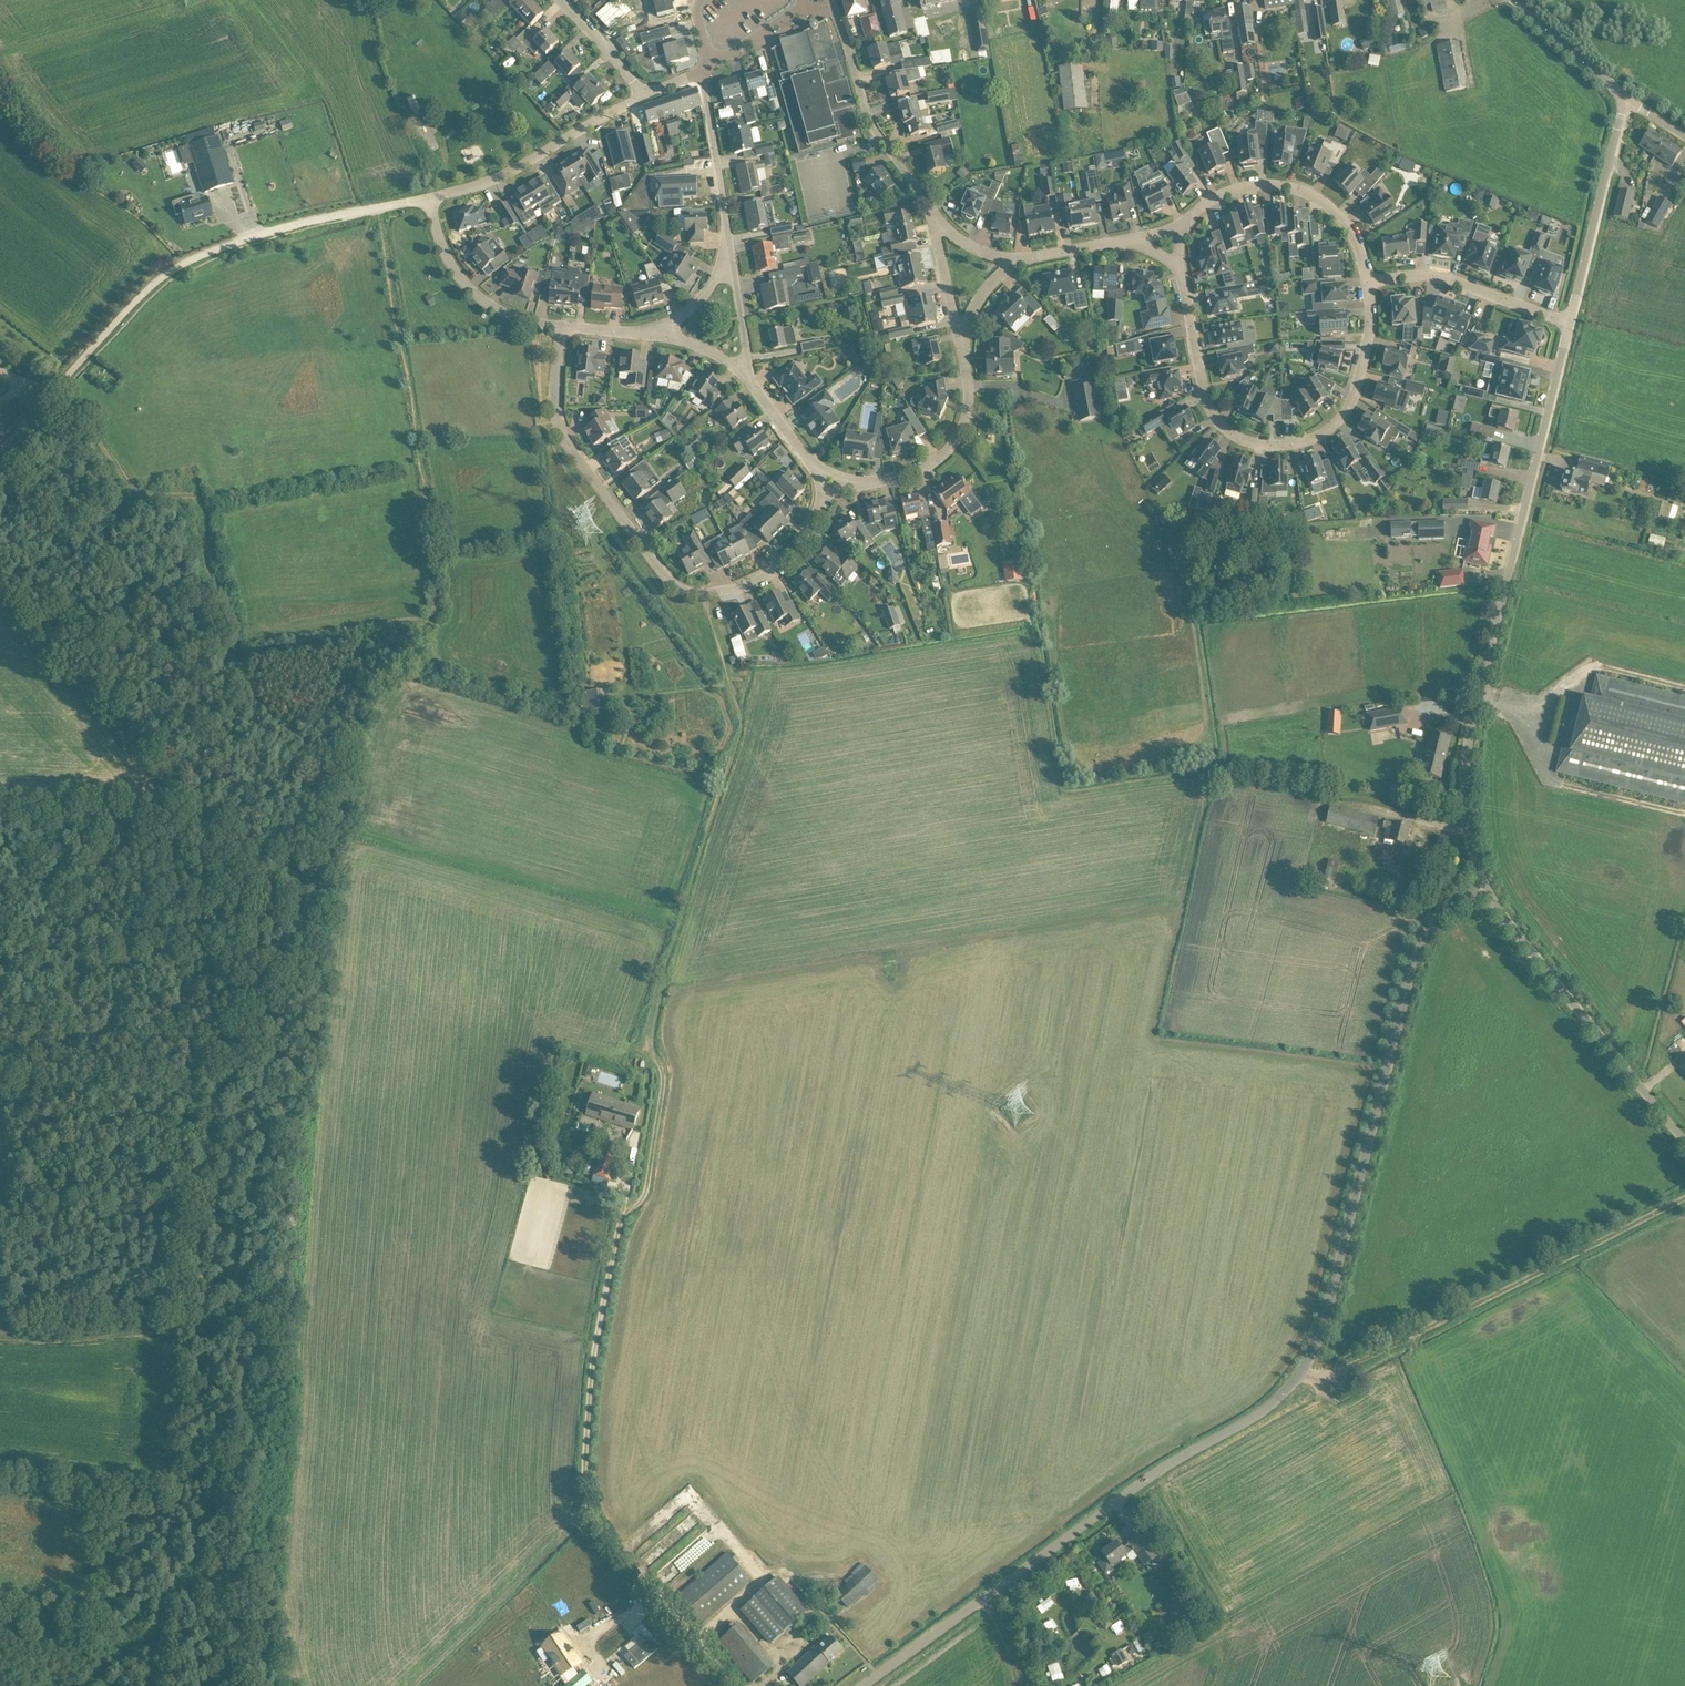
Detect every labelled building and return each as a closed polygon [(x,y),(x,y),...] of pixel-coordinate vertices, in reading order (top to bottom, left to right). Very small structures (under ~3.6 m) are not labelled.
[(479,16),(483,20),(491,13),(503,1),(502,0),(494,0),(493,1),(486,8),(487,9),(479,16)] [(533,4),(530,0),(515,0),(510,5),(520,16),(533,4)] [(658,17),(664,15),(674,12),(671,0),(654,0),(658,17)] [(865,6),(863,0),(844,0),(848,18),(861,15),(862,20),(866,37),(880,33),(876,16),(868,18),(867,14),(865,6)] [(898,0),(880,0),(890,37),(907,33),(898,0)] [(922,9),(954,0),(920,0),(922,9)] [(1111,2),(1104,1),(1102,18),(1109,19),(1117,19),(1119,0),(1111,0),(1111,2)] [(1159,8),(1158,0),(1127,0),(1127,1),(1141,2),(1140,12),(1160,15),(1159,8)] [(1193,14),(1195,3),(1203,4),(1204,0),(1174,0),(1187,2),(1185,16),(1193,17),(1193,14)] [(1296,13),(1305,11),(1304,0),(1295,0),(1296,13)] [(1334,26),(1346,25),(1342,0),(1330,2),(1334,26)] [(1406,14),(1402,0),(1387,0),(1391,17),(1398,15),(1406,14)] [(1445,0),(1416,0),(1418,6),(1431,3),(1433,12),(1447,9),(1445,0)] [(503,1),(491,13),(496,19),(509,7),(503,1)] [(625,15),(611,1),(596,16),(610,30),(625,15)] [(533,4),(520,16),(531,27),(544,15),(533,4)] [(982,7),(970,9),(978,53),(990,51),(982,7)] [(1253,35),(1249,7),(1236,9),(1240,37),(1253,35)] [(1316,41),(1327,40),(1322,8),(1312,10),(1316,41)] [(1230,23),(1226,24),(1224,11),(1208,13),(1209,21),(1203,22),(1206,35),(1212,34),(1212,35),(1220,34),(1221,40),(1224,53),(1235,52),(1232,34),(1230,23)] [(834,51),(826,22),(828,21),(827,20),(818,25),(817,25),(817,24),(816,24),(815,24),(815,23),(814,23),(813,23),(813,24),(812,24),(811,25),(811,26),(810,27),(810,28),(811,29),(792,39),(782,42),(780,42),(781,43),(782,45),(781,45),(772,50),(772,51),(774,50),(781,74),(781,75),(777,76),(781,88),(799,154),(813,150),(812,147),(836,140),(837,143),(852,139),(860,137),(853,113),(851,114),(850,110),(854,108),(854,109),(855,109),(847,80),(846,80),(842,81),(841,77),(843,77),(839,62),(838,63),(835,51),(834,51)] [(669,27),(640,35),(643,45),(648,44),(652,59),(665,56),(668,66),(689,60),(684,42),(667,47),(665,39),(672,37),(669,27)] [(524,44),(534,33),(529,28),(527,29),(517,39),(515,37),(506,45),(508,46),(514,53),(516,51),(524,44)] [(551,51),(559,43),(547,30),(539,38),(535,33),(534,33),(524,44),(529,49),(535,56),(540,50),(546,56),(551,51)] [(1366,49),(1378,44),(1375,36),(1362,41),(1366,49)] [(623,37),(617,41),(623,49),(629,44),(623,37)] [(1107,39),(1108,52),(1118,51),(1117,38),(1107,39)] [(901,62),(905,61),(900,42),(869,51),(875,69),(891,65),(891,64),(901,62)] [(1152,52),(1163,52),(1163,42),(1152,42),(1152,52)] [(1459,43),(1438,47),(1447,92),(1468,88),(1459,43)] [(513,54),(514,53),(508,46),(504,50),(505,51),(510,56),(513,54)] [(572,73),(580,66),(568,53),(560,61),(556,65),(554,67),(549,63),(540,71),(548,79),(560,68),(568,77),(572,73)] [(1370,54),(1367,65),(1378,67),(1380,56),(1370,54)] [(930,58),(904,62),(905,70),(919,69),(932,67),(930,58)] [(1086,109),(1088,109),(1083,64),(1059,67),(1065,111),(1075,110),(1086,109)] [(1232,68),(1236,94),(1247,92),(1243,66),(1232,68)] [(1252,66),(1245,67),(1247,80),(1254,79),(1252,66)] [(899,95),(912,92),(909,84),(921,80),(919,69),(905,70),(903,70),(904,77),(887,81),(892,98),(897,96),(898,97),(900,96),(899,95)] [(745,78),(752,101),(759,100),(756,90),(767,87),(763,73),(745,78)] [(588,102),(592,106),(606,93),(599,85),(596,88),(587,78),(576,89),(572,85),(573,84),(572,83),(564,91),(554,101),(552,103),(558,108),(560,106),(562,108),(572,98),(582,108),(588,102)] [(1180,78),(1172,79),(1173,89),(1181,87),(1180,78)] [(722,91),(720,92),(722,99),(724,99),(724,100),(725,100),(727,109),(732,107),(735,106),(734,103),(743,101),(737,80),(735,81),(735,79),(728,81),(729,83),(726,83),(726,85),(723,86),(723,84),(720,85),(722,91)] [(948,90),(956,89),(954,81),(947,83),(948,90)] [(988,86),(990,95),(997,94),(995,85),(988,86)] [(1278,91),(1278,87),(1275,85),(1267,86),(1268,93),(1278,91)] [(770,102),(772,101),(778,100),(774,87),(766,89),(770,102)] [(681,113),(702,106),(697,89),(644,107),(647,117),(649,123),(673,116),(674,117),(682,115),(681,113)] [(948,90),(949,97),(957,96),(956,89),(948,90)] [(950,102),(949,97),(948,90),(928,94),(930,106),(950,102)] [(1191,92),(1178,95),(1180,107),(1193,104),(1191,92)] [(1304,99),(1296,100),(1297,110),(1306,109),(1304,99)] [(928,110),(926,110),(924,101),(917,103),(899,107),(904,125),(908,124),(930,118),(928,110)] [(748,125),(756,122),(751,104),(743,106),(748,125)] [(932,125),(933,124),(931,118),(930,118),(908,124),(911,137),(922,134),(928,132),(933,130),(932,125)] [(283,132),(293,128),(290,119),(280,122),(283,132)] [(940,135),(963,129),(960,120),(937,126),(940,135)] [(262,121),(253,124),(255,132),(265,130),(262,121)] [(670,127),(673,137),(687,132),(684,122),(670,127)] [(1258,151),(1267,151),(1267,123),(1256,122),(1256,131),(1253,131),(1249,133),(1247,137),(1248,140),(1239,141),(1239,144),(1237,144),(1238,152),(1240,151),(1242,166),(1244,166),(1244,168),(1253,167),(1253,164),(1259,164),(1258,151)] [(218,137),(215,138),(211,127),(186,135),(189,146),(180,149),(185,165),(193,162),(203,193),(233,183),(218,137)] [(1307,131),(1295,129),(1287,128),(1285,138),(1277,137),(1277,138),(1273,137),(1274,151),(1275,151),(1273,164),(1278,165),(1278,166),(1279,167),(1279,168),(1280,169),(1281,169),(1282,169),(1283,169),(1284,169),(1284,168),(1285,168),(1286,167),(1286,166),(1291,166),(1292,156),(1293,156),(1293,150),(1301,151),(1301,152),(1304,141),(1307,131)] [(735,154),(746,152),(753,150),(749,129),(731,133),(733,142),(734,142),(736,153),(735,153),(735,154)] [(1208,150),(1200,153),(1209,174),(1217,171),(1218,174),(1225,171),(1224,168),(1225,168),(1219,153),(1228,149),(1220,129),(1207,134),(1212,145),(1207,148),(1208,150)] [(1353,139),(1353,129),(1339,129),(1339,139),(1353,139)] [(628,131),(606,137),(614,168),(615,168),(615,167),(635,161),(635,162),(636,162),(628,131)] [(1655,156),(1665,141),(1649,131),(1639,146),(1655,156)] [(650,135),(637,138),(641,155),(653,152),(654,152),(650,135)] [(953,154),(949,139),(926,146),(928,153),(923,154),(929,174),(946,169),(943,157),(953,154)] [(1189,174),(1190,172),(1181,161),(1188,156),(1180,141),(1172,146),(1178,156),(1173,159),(1178,166),(1174,168),(1176,171),(1169,176),(1175,184),(1174,185),(1176,188),(1175,190),(1178,194),(1181,193),(1183,196),(1185,195),(1187,196),(1191,193),(1191,190),(1197,185),(1189,174)] [(1665,141),(1655,156),(1672,167),(1682,152),(1665,141)] [(1342,157),(1347,148),(1332,142),(1331,146),(1324,143),(1321,151),(1314,148),(1313,150),(1311,149),(1307,157),(1310,158),(1304,170),(1306,171),(1306,173),(1307,175),(1309,176),(1311,175),(1312,174),(1322,178),(1328,163),(1336,166),(1342,157)] [(774,152),(773,149),(772,144),(756,147),(758,156),(765,155),(774,153),(774,152)] [(1016,165),(1025,165),(1024,145),(1015,146),(1016,165)] [(701,146),(691,147),(693,160),(703,158),(701,146)] [(569,161),(584,186),(588,192),(596,187),(593,183),(604,176),(603,174),(588,150),(569,161)] [(1122,150),(1094,155),(1097,168),(1107,167),(1106,162),(1125,159),(1122,150)] [(777,165),(774,153),(765,155),(767,167),(777,165)] [(132,166),(140,175),(147,168),(139,159),(132,166)] [(854,173),(856,172),(867,170),(865,159),(852,162),(854,173)] [(1114,161),(1116,169),(1124,167),(1122,159),(1114,161)] [(560,174),(554,178),(560,188),(565,197),(584,186),(569,161),(557,169),(560,174)] [(772,187),(771,180),(759,182),(757,170),(764,169),(763,162),(756,163),(755,163),(738,167),(739,175),(742,174),(746,193),(743,194),(760,191),(762,198),(785,193),(784,185),(772,187)] [(1041,175),(1052,174),(1050,164),(1040,166),(1041,175)] [(969,174),(963,167),(957,173),(963,180),(969,174)] [(886,175),(887,174),(882,168),(865,181),(870,187),(871,186),(880,198),(894,187),(886,175)] [(1364,171),(1359,176),(1349,168),(1342,177),(1340,175),(1336,180),(1337,181),(1335,184),(1349,197),(1363,181),(1372,189),(1385,175),(1378,169),(1371,177),(1364,171)] [(1172,196),(1165,183),(1159,171),(1137,182),(1143,193),(1141,194),(1151,214),(1162,208),(1162,207),(1167,204),(1165,200),(1172,196)] [(1089,189),(1099,188),(1096,172),(1086,173),(1089,189)] [(663,191),(656,191),(656,202),(659,201),(660,208),(684,207),(683,198),(698,198),(697,177),(662,178),(663,191)] [(1053,179),(1046,180),(1042,181),(1046,198),(1056,196),(1053,179)] [(562,202),(558,196),(552,187),(546,191),(539,180),(527,187),(538,205),(544,215),(554,209),(553,207),(562,202)] [(991,210),(995,201),(1001,185),(993,182),(989,190),(981,186),(980,188),(977,188),(976,187),(974,188),(972,189),(970,190),(968,193),(963,206),(966,208),(963,215),(965,216),(965,217),(966,217),(966,218),(966,219),(967,219),(967,220),(968,220),(969,221),(970,221),(971,221),(972,221),(973,221),(973,220),(974,220),(977,221),(983,206),(991,210)] [(1116,199),(1108,201),(1111,211),(1109,213),(1111,218),(1113,219),(1113,221),(1123,218),(1125,218),(1125,217),(1128,217),(1130,217),(1128,209),(1135,208),(1132,197),(1129,184),(1116,187),(1116,188),(1118,194),(1115,195),(1116,199)] [(531,209),(538,205),(527,187),(514,195),(521,206),(515,210),(524,225),(536,217),(531,209)] [(1384,222),(1393,216),(1392,214),(1397,211),(1386,196),(1386,197),(1380,189),(1378,191),(1368,198),(1374,205),(1365,211),(1369,217),(1367,218),(1372,226),(1374,224),(1375,226),(1383,220),(1384,222)] [(1635,192),(1621,189),(1615,216),(1629,219),(1635,192)] [(1099,224),(1095,203),(1095,202),(1094,202),(1093,192),(1086,193),(1088,203),(1080,205),(1084,226),(1099,224)] [(1084,226),(1080,205),(1072,206),(1071,196),(1056,198),(1059,212),(1066,211),(1069,229),(1074,228),(1076,230),(1080,229),(1081,227),(1084,226)] [(1487,196),(1484,206),(1491,209),(1494,199),(1487,196)] [(1658,229),(1672,204),(1659,197),(1651,210),(1646,220),(1645,221),(1658,229)] [(206,199),(195,202),(187,205),(185,198),(171,203),(176,216),(181,215),(181,216),(182,216),(185,225),(198,221),(197,218),(210,214),(206,199)] [(624,203),(617,198),(614,199),(617,212),(624,203)] [(764,208),(772,206),(771,199),(763,201),(763,200),(756,202),(745,204),(747,212),(749,212),(753,231),(750,231),(751,232),(761,230),(769,228),(764,208)] [(1010,236),(1011,225),(1013,217),(1002,215),(1004,204),(995,201),(991,210),(989,214),(996,217),(996,221),(993,221),(992,230),(999,231),(999,234),(1010,236)] [(510,227),(520,224),(507,202),(498,207),(505,219),(510,227)] [(617,212),(614,205),(606,207),(609,215),(617,212)] [(1055,231),(1053,221),(1052,213),(1051,213),(1050,205),(1034,208),(1035,216),(1026,218),(1029,236),(1040,234),(1040,235),(1045,234),(1045,233),(1055,231)] [(1288,230),(1287,211),(1287,208),(1285,208),(1284,205),(1276,206),(1276,208),(1273,209),(1274,220),(1268,220),(1267,220),(1268,238),(1269,237),(1282,236),(1281,230),(1288,230)] [(596,206),(575,219),(575,220),(580,227),(580,228),(583,226),(591,223),(598,221),(603,219),(596,206)] [(1262,218),(1256,220),(1251,206),(1237,211),(1236,209),(1235,209),(1237,214),(1243,233),(1252,230),(1253,235),(1254,238),(1265,234),(1264,229),(1262,218)] [(482,209),(475,211),(474,207),(464,210),(464,212),(462,213),(459,219),(459,222),(457,222),(460,232),(470,229),(479,227),(479,224),(486,222),(485,219),(482,209)] [(897,231),(914,227),(911,212),(900,215),(899,208),(883,212),(886,224),(892,222),(892,221),(894,221),(897,231)] [(692,209),(682,210),(682,217),(685,217),(686,231),(689,231),(689,243),(704,243),(703,231),(708,230),(707,215),(705,215),(705,210),(692,211),(692,209)] [(1309,246),(1309,234),(1308,223),(1307,223),(1301,224),(1300,213),(1298,213),(1297,211),(1287,211),(1288,230),(1288,236),(1297,235),(1297,246),(1309,246)] [(628,212),(618,212),(634,235),(647,224),(646,223),(641,220),(628,212)] [(649,212),(628,212),(641,220),(646,223),(649,218),(649,212)] [(1236,240),(1245,237),(1243,233),(1237,214),(1232,216),(1233,218),(1223,221),(1227,234),(1221,236),(1223,244),(1226,252),(1238,249),(1236,240)] [(848,229),(863,226),(861,217),(846,220),(848,229)] [(1543,217),(1540,224),(1549,228),(1552,220),(1543,217)] [(575,229),(580,227),(575,220),(571,222),(575,229)] [(1469,235),(1473,223),(1460,221),(1459,225),(1457,225),(1454,225),(1452,225),(1450,225),(1449,226),(1448,227),(1439,226),(1437,241),(1435,240),(1433,250),(1435,250),(1434,255),(1454,258),(1455,250),(1463,251),(1466,234),(1469,235)] [(561,223),(552,228),(557,236),(563,234),(566,233),(566,232),(565,230),(563,228),(561,223)] [(586,234),(594,230),(591,223),(583,226),(586,234)] [(1425,243),(1426,232),(1427,224),(1417,223),(1417,232),(1407,234),(1407,237),(1382,240),(1383,250),(1381,251),(1382,256),(1384,256),(1385,260),(1394,258),(1394,259),(1401,258),(1401,257),(1410,256),(1410,254),(1416,253),(1417,242),(1425,243)] [(772,236),(793,231),(791,224),(776,227),(771,228),(772,235),(772,236)] [(1479,225),(1465,261),(1473,263),(1478,265),(1477,267),(1480,268),(1479,270),(1486,273),(1487,271),(1489,272),(1496,251),(1485,247),(1492,229),(1479,225)] [(916,243),(917,243),(914,227),(897,231),(890,233),(892,242),(890,243),(891,247),(893,255),(902,253),(904,252),(909,251),(917,249),(916,243)] [(1318,227),(1310,228),(1311,237),(1319,236),(1318,227)] [(673,241),(676,236),(665,228),(662,234),(673,241)] [(543,242),(536,230),(527,235),(534,245),(543,242)] [(673,241),(662,234),(657,230),(652,237),(658,240),(655,243),(674,255),(670,262),(672,264),(667,271),(672,274),(672,277),(676,280),(679,279),(686,283),(695,269),(696,270),(698,267),(689,261),(674,251),(678,244),(677,243),(673,241)] [(770,245),(754,248),(759,272),(777,269),(775,260),(782,258),(780,249),(803,244),(800,232),(768,238),(770,245)] [(1541,253),(1541,251),(1547,236),(1538,233),(1532,250),(1541,253)] [(556,241),(557,236),(545,241),(546,244),(551,248),(554,249),(556,241)] [(479,250),(488,243),(485,238),(476,245),(479,250)] [(510,260),(502,250),(493,239),(488,243),(479,250),(471,256),(472,258),(470,259),(476,266),(478,265),(479,266),(482,270),(483,271),(485,270),(491,265),(495,271),(504,264),(510,260)] [(861,241),(853,243),(855,251),(863,249),(861,241)] [(1202,261),(1200,261),(1202,269),(1204,268),(1205,272),(1215,269),(1217,276),(1222,274),(1226,288),(1236,287),(1234,279),(1231,271),(1226,252),(1223,244),(1216,246),(1215,241),(1200,245),(1204,256),(1201,257),(1202,261)] [(1323,277),(1332,276),(1343,276),(1343,268),(1340,268),(1340,260),(1337,261),(1336,250),(1330,251),(1329,244),(1319,244),(1319,251),(1320,262),(1322,262),(1323,277)] [(1527,268),(1532,254),(1530,253),(1524,251),(1522,255),(1514,253),(1510,265),(1506,264),(1501,276),(1514,281),(1515,278),(1522,280),(1527,268)] [(1547,295),(1549,295),(1549,294),(1553,295),(1557,285),(1559,286),(1561,276),(1561,275),(1562,270),(1553,267),(1557,256),(1541,251),(1541,253),(1534,270),(1533,272),(1541,275),(1537,285),(1536,289),(1540,290),(1539,292),(1541,293),(1542,294),(1544,294),(1545,295),(1547,295)] [(920,255),(914,256),(903,259),(902,253),(893,255),(883,257),(886,268),(894,266),(896,276),(905,274),(905,273),(923,269),(920,255)] [(807,267),(811,266),(810,260),(796,262),(797,266),(798,269),(801,268),(807,267)] [(664,279),(658,270),(654,264),(645,266),(646,272),(650,282),(632,288),(639,309),(664,301),(658,280),(663,279),(664,279)] [(811,266),(807,267),(809,275),(820,272),(819,264),(811,266)] [(590,276),(579,275),(580,270),(568,268),(568,270),(567,284),(564,306),(573,307),(573,306),(578,306),(580,291),(588,292),(590,276)] [(798,277),(803,276),(801,268),(798,269),(785,272),(769,275),(771,284),(761,286),(762,292),(765,291),(768,309),(766,310),(777,308),(784,307),(791,305),(791,309),(823,302),(822,293),(799,298),(799,296),(795,297),(793,289),(791,289),(788,290),(786,279),(798,277)] [(1116,301),(1117,279),(1118,268),(1109,268),(1109,270),(1095,269),(1095,280),(1094,291),(1109,292),(1108,301),(1116,301)] [(555,305),(564,306),(567,284),(568,270),(554,269),(553,272),(548,271),(547,273),(544,283),(543,287),(552,288),(550,303),(555,304),(555,305)] [(902,289),(916,286),(927,284),(923,269),(905,273),(905,274),(906,280),(900,281),(902,289)] [(1303,282),(1314,281),(1314,269),(1302,270),(1303,282)] [(539,270),(538,275),(522,270),(520,275),(506,270),(505,275),(501,285),(511,288),(515,289),(514,295),(530,300),(537,281),(544,283),(547,273),(539,270)] [(1088,308),(1085,290),(1073,292),(1072,287),(1075,286),(1072,271),(1044,276),(1044,280),(1043,280),(1042,282),(1043,285),(1044,287),(1045,287),(1047,295),(1063,293),(1064,295),(1066,295),(1067,298),(1066,298),(1067,306),(1075,304),(1076,310),(1088,308)] [(1148,274),(1146,272),(1144,272),(1141,272),(1139,273),(1139,274),(1134,274),(1133,293),(1142,294),(1145,298),(1146,301),(1146,303),(1147,304),(1149,313),(1143,315),(1142,315),(1142,316),(1143,322),(1145,330),(1161,327),(1168,325),(1171,325),(1172,324),(1171,324),(1170,315),(1169,315),(1169,313),(1169,312),(1169,310),(1168,309),(1165,310),(1163,301),(1165,300),(1162,289),(1153,279),(1153,275),(1148,275),(1148,274)] [(1236,287),(1245,285),(1242,276),(1234,279),(1236,287)] [(1303,282),(1302,282),(1303,296),(1319,295),(1319,298),(1323,297),(1324,305),(1347,303),(1346,299),(1348,299),(1347,290),(1346,290),(1346,286),(1325,287),(1324,280),(1314,281),(1303,282)] [(1257,295),(1256,289),(1255,283),(1245,285),(1236,287),(1226,288),(1218,290),(1220,300),(1219,301),(1215,298),(1208,299),(1209,303),(1207,303),(1208,305),(1209,305),(1211,313),(1211,316),(1222,314),(1234,312),(1237,311),(1236,303),(1235,299),(1247,297),(1257,295)] [(621,309),(622,298),(623,288),(595,285),(592,308),(604,309),(605,306),(611,307),(611,308),(621,309)] [(864,294),(862,286),(855,287),(856,295),(864,294)] [(882,300),(899,296),(897,289),(880,292),(882,300)] [(432,294),(426,298),(431,307),(437,303),(432,294)] [(1042,309),(1037,304),(1030,296),(1023,303),(1015,294),(1008,301),(1007,300),(1002,305),(1003,306),(996,313),(1011,329),(1026,314),(1031,319),(1042,309)] [(912,300),(904,302),(903,295),(899,296),(882,300),(884,308),(895,306),(905,304),(908,315),(933,310),(931,304),(929,296),(919,298),(912,300)] [(1402,299),(1402,298),(1401,298),(1401,297),(1400,297),(1400,296),(1399,296),(1398,296),(1397,296),(1396,297),(1395,298),(1394,299),(1394,300),(1392,300),(1394,316),(1392,316),(1393,327),(1404,325),(1404,326),(1415,325),(1413,301),(1412,301),(1404,302),(1404,300),(1404,299),(1402,299)] [(1451,303),(1452,301),(1444,298),(1443,300),(1438,298),(1436,305),(1432,317),(1424,316),(1424,313),(1423,313),(1423,316),(1422,329),(1422,335),(1431,336),(1431,328),(1432,323),(1444,328),(1453,303),(1451,303)] [(1444,328),(1441,337),(1459,343),(1469,317),(1465,316),(1465,317),(1462,316),(1465,308),(1463,307),(1463,305),(1456,302),(1455,304),(1453,303),(1444,328)] [(1124,304),(1109,303),(1108,322),(1123,322),(1124,304)] [(837,309),(829,304),(824,312),(832,317),(837,309)] [(936,324),(934,315),(933,310),(900,317),(903,329),(888,332),(890,341),(912,336),(911,329),(936,324)] [(1335,318),(1335,310),(1307,312),(1308,325),(1320,324),(1320,328),(1321,334),(1321,335),(1347,334),(1347,326),(1348,325),(1348,320),(1346,319),(1346,317),(1335,318)] [(1054,318),(1047,324),(1054,332),(1061,326),(1054,318)] [(1229,351),(1253,346),(1256,346),(1254,333),(1247,334),(1245,323),(1214,329),(1217,346),(1228,344),(1229,351)] [(1504,342),(1501,351),(1502,351),(1525,357),(1530,358),(1525,356),(1526,351),(1534,353),(1537,344),(1540,345),(1540,343),(1542,343),(1543,343),(1544,342),(1545,341),(1545,339),(1545,338),(1545,337),(1544,336),(1542,335),(1543,333),(1530,330),(1531,327),(1520,324),(1515,342),(1504,340),(1504,342)] [(774,350),(786,347),(797,345),(794,328),(782,330),(770,332),(774,350)] [(1422,335),(1422,329),(1414,328),(1413,344),(1421,344),(1422,335)] [(1473,334),(1470,349),(1490,354),(1493,343),(1484,340),(1485,337),(1473,334)] [(1173,340),(1149,344),(1148,336),(1116,346),(1118,355),(1118,357),(1146,352),(1146,351),(1152,349),(1155,364),(1177,360),(1176,358),(1178,356),(1177,351),(1175,350),(1173,340)] [(943,363),(938,344),(929,346),(928,339),(917,341),(912,342),(915,355),(924,353),(927,367),(932,365),(943,363)] [(821,341),(802,344),(803,353),(826,349),(824,341),(821,342),(821,341)] [(1010,354),(1010,341),(990,342),(990,355),(987,355),(988,375),(996,375),(996,377),(1003,376),(1003,374),(1014,374),(1013,354),(1010,354)] [(1338,370),(1341,359),(1342,354),(1334,352),(1334,351),(1334,342),(1316,342),(1313,355),(1320,356),(1318,364),(1326,366),(1325,369),(1336,372),(1336,369),(1338,370)] [(1275,354),(1280,354),(1279,343),(1269,344),(1269,349),(1275,354)] [(1248,356),(1255,355),(1253,346),(1229,351),(1230,357),(1219,359),(1220,365),(1222,375),(1224,375),(1225,379),(1239,376),(1238,372),(1244,371),(1243,365),(1245,364),(1247,363),(1248,361),(1249,358),(1248,356)] [(1391,375),(1403,378),(1405,371),(1406,371),(1411,354),(1387,348),(1383,365),(1392,368),(1391,375)] [(599,351),(596,351),(580,349),(578,373),(596,375),(597,373),(604,374),(605,367),(606,356),(599,355),(599,351)] [(648,363),(639,362),(640,355),(622,353),(619,374),(629,375),(628,386),(645,388),(648,363)] [(863,359),(859,353),(852,359),(856,364),(863,359)] [(1442,353),(1439,364),(1443,365),(1442,373),(1452,375),(1456,357),(1442,353)] [(1477,354),(1475,362),(1494,366),(1490,380),(1526,388),(1526,386),(1529,386),(1531,377),(1529,377),(1529,374),(1504,368),(1499,367),(1501,359),(1477,354)] [(680,382),(682,376),(684,365),(679,364),(680,362),(662,358),(660,368),(660,369),(658,376),(658,378),(670,381),(668,392),(677,394),(684,384),(680,382)] [(791,368),(795,365),(794,364),(774,379),(781,387),(783,385),(790,395),(788,397),(794,405),(814,391),(813,390),(822,384),(817,376),(808,382),(800,372),(796,375),(791,368)] [(660,369),(660,368),(653,367),(651,374),(658,376),(660,369)] [(1171,375),(1170,369),(1170,368),(1143,373),(1146,386),(1149,386),(1149,387),(1149,388),(1150,389),(1150,390),(1151,390),(1152,391),(1152,392),(1153,392),(1155,393),(1156,393),(1158,393),(1159,393),(1160,400),(1172,398),(1171,394),(1182,392),(1179,373),(1171,375)] [(719,382),(715,379),(705,372),(700,379),(699,378),(691,390),(690,391),(689,392),(688,395),(689,397),(692,399),(695,399),(696,397),(712,408),(723,391),(716,386),(719,382)] [(1315,406),(1317,405),(1319,405),(1323,403),(1323,401),(1328,398),(1324,392),(1327,391),(1331,393),(1336,385),(1318,375),(1308,381),(1309,383),(1303,387),(1315,406)] [(922,387),(917,397),(923,399),(919,409),(924,411),(923,413),(924,414),(934,418),(935,415),(940,418),(946,404),(944,403),(946,399),(948,400),(948,398),(947,397),(944,379),(927,381),(929,390),(922,387)] [(901,384),(892,380),(898,390),(901,384)] [(1074,383),(1081,422),(1099,418),(1092,380),(1074,383)] [(1525,391),(1526,388),(1490,380),(1487,394),(1497,396),(1497,397),(1522,403),(1523,400),(1525,401),(1528,391),(1525,391)] [(1259,396),(1260,396),(1260,394),(1247,388),(1248,384),(1243,381),(1233,392),(1242,396),(1237,408),(1240,409),(1239,411),(1247,415),(1248,413),(1250,414),(1251,414),(1259,396)] [(1407,381),(1405,391),(1423,395),(1426,386),(1407,381)] [(1379,383),(1374,400),(1386,404),(1385,406),(1394,409),(1394,407),(1404,411),(1410,392),(1405,391),(1400,390),(1379,383)] [(1318,410),(1315,406),(1303,387),(1296,391),(1299,395),(1287,402),(1287,401),(1282,401),(1283,422),(1293,422),(1292,411),(1298,408),(1304,418),(1309,415),(1310,416),(1315,413),(1315,412),(1318,410)] [(1466,387),(1464,395),(1483,400),(1485,392),(1466,387)] [(829,409),(835,404),(825,390),(808,403),(812,410),(802,417),(808,424),(807,425),(812,431),(813,431),(818,439),(822,436),(823,437),(825,437),(826,435),(826,433),(840,423),(829,409)] [(1283,422),(1282,401),(1268,395),(1266,399),(1260,396),(1259,396),(1251,414),(1250,414),(1249,416),(1253,417),(1252,419),(1260,423),(1261,421),(1264,423),(1271,408),(1273,409),(1274,422),(1283,422)] [(607,405),(608,396),(605,396),(604,401),(598,401),(598,404),(607,405)] [(732,429),(739,424),(748,418),(738,404),(736,406),(731,400),(716,411),(722,420),(724,418),(732,429)] [(1488,405),(1485,417),(1500,421),(1498,429),(1513,433),(1517,416),(1511,414),(1512,411),(1488,405)] [(637,407),(637,419),(647,419),(647,424),(658,418),(647,407),(637,407)] [(1175,431),(1180,428),(1184,434),(1195,428),(1192,421),(1193,420),(1185,407),(1163,420),(1160,414),(1141,425),(1147,434),(1165,423),(1166,425),(1170,423),(1175,431)] [(927,433),(919,421),(910,408),(903,413),(906,417),(902,419),(904,428),(889,433),(893,445),(890,446),(893,457),(909,452),(908,449),(915,447),(912,435),(917,433),(920,438),(927,433)] [(605,425),(612,421),(606,410),(605,410),(598,414),(588,419),(591,426),(586,429),(587,431),(586,432),(585,432),(586,433),(588,436),(588,437),(589,437),(589,436),(594,445),(604,440),(611,436),(605,425)] [(1359,427),(1358,429),(1367,435),(1365,438),(1377,446),(1379,443),(1381,443),(1384,438),(1390,441),(1392,438),(1395,441),(1400,434),(1407,439),(1412,432),(1389,418),(1385,424),(1368,413),(1363,421),(1362,420),(1358,426),(1359,427)] [(679,434),(684,428),(676,422),(671,429),(672,430),(679,434)] [(1493,438),(1495,430),(1473,424),(1471,433),(1493,438)] [(754,456),(761,451),(770,444),(760,430),(755,434),(750,428),(731,442),(738,451),(739,454),(748,448),(754,456)] [(664,442),(673,439),(669,429),(660,433),(664,442)] [(876,438),(858,435),(848,433),(844,455),(872,460),(876,438)] [(630,447),(632,446),(625,436),(618,440),(608,445),(614,453),(605,459),(616,474),(625,468),(631,463),(631,462),(623,452),(630,447)] [(690,453),(697,448),(691,440),(684,446),(690,453)] [(1215,446),(1216,445),(1209,440),(1208,442),(1207,441),(1199,451),(1197,450),(1186,465),(1186,466),(1191,459),(1200,465),(1195,472),(1203,478),(1209,482),(1207,491),(1215,493),(1223,465),(1220,474),(1213,471),(1213,472),(1209,470),(1216,460),(1214,459),(1220,451),(1215,446)] [(1354,448),(1349,440),(1343,444),(1341,443),(1335,447),(1336,449),(1334,450),(1339,458),(1338,459),(1339,460),(1337,461),(1342,470),(1344,469),(1345,470),(1346,469),(1347,470),(1352,467),(1355,471),(1358,472),(1364,468),(1375,484),(1380,480),(1385,476),(1369,454),(1360,460),(1353,449),(1354,448)] [(1509,450),(1498,448),(1495,447),(1485,445),(1481,461),(1484,462),(1484,463),(1505,468),(1509,450)] [(1319,458),(1317,459),(1317,457),(1310,460),(1311,461),(1303,464),(1311,484),(1324,479),(1327,485),(1336,482),(1328,461),(1321,463),(1319,458)] [(1581,475),(1566,471),(1563,479),(1562,479),(1560,487),(1561,487),(1561,489),(1563,490),(1563,492),(1570,494),(1571,492),(1577,494),(1578,493),(1587,495),(1591,479),(1592,474),(1608,478),(1611,465),(1581,457),(1577,470),(1582,471),(1581,475)] [(689,469),(696,465),(691,458),(685,463),(689,469)] [(1246,460),(1245,459),(1244,459),(1243,458),(1242,458),(1241,458),(1240,459),(1239,459),(1239,460),(1235,459),(1233,468),(1230,467),(1226,480),(1229,481),(1227,485),(1228,485),(1227,490),(1240,494),(1248,495),(1248,490),(1242,489),(1244,485),(1247,486),(1252,471),(1249,470),(1250,464),(1247,462),(1246,461),(1246,460)] [(647,483),(656,477),(645,461),(631,471),(635,477),(624,485),(636,501),(652,489),(647,483)] [(1463,461),(1461,468),(1479,472),(1481,465),(1463,461)] [(1287,465),(1285,465),(1285,463),(1277,463),(1277,465),(1271,465),(1271,478),(1263,478),(1262,494),(1277,494),(1277,492),(1277,487),(1288,487),(1287,475),(1289,475),(1289,467),(1287,467),(1287,465)] [(740,482),(751,473),(742,464),(737,469),(739,470),(734,475),(740,482)] [(751,473),(735,489),(738,492),(754,476),(751,473)] [(766,488),(771,494),(779,502),(786,495),(793,502),(805,490),(789,474),(775,487),(771,483),(766,488)] [(971,493),(965,484),(958,475),(934,492),(941,501),(947,510),(960,501),(967,510),(978,501),(971,493)] [(1159,495),(1173,483),(1165,475),(1152,487),(1159,495)] [(1473,480),(1473,477),(1463,475),(1460,489),(1470,491),(1471,487),(1474,488),(1483,490),(1481,500),(1481,501),(1485,502),(1496,504),(1500,486),(1489,483),(1485,482),(1485,483),(1473,480)] [(663,489),(674,504),(687,494),(676,479),(663,489)] [(1256,508),(1258,490),(1248,490),(1247,507),(1256,508)] [(1213,496),(1201,492),(1197,505),(1210,508),(1213,496)] [(724,499),(730,505),(735,500),(729,494),(724,499)] [(784,506),(779,502),(771,494),(760,505),(768,513),(763,517),(779,533),(788,524),(777,513),(784,506)] [(656,529),(665,522),(673,517),(666,508),(671,504),(666,496),(644,512),(656,529)] [(928,503),(921,505),(919,496),(908,498),(908,496),(901,498),(904,509),(905,517),(918,514),(920,519),(922,519),(925,533),(933,531),(931,517),(928,503)] [(1260,508),(1268,508),(1268,497),(1259,497),(1260,508)] [(1223,500),(1214,498),(1212,506),(1221,508),(1223,500)] [(1644,521),(1648,499),(1642,498),(1637,520),(1644,521)] [(723,500),(715,505),(718,510),(726,506),(723,500)] [(1443,500),(1444,511),(1467,510),(1467,503),(1456,503),(1456,500),(1443,500)] [(885,505),(885,502),(885,501),(883,502),(880,503),(867,505),(869,516),(871,524),(871,525),(885,522),(886,528),(898,526),(897,518),(894,507),(886,509),(885,505)] [(1659,519),(1668,521),(1671,504),(1663,502),(1659,519)] [(707,509),(690,518),(694,526),(711,516),(707,509)] [(779,533),(763,517),(758,522),(751,514),(741,524),(741,525),(751,538),(758,532),(769,543),(779,533)] [(861,522),(865,528),(871,524),(869,516),(861,522)] [(860,521),(854,526),(849,517),(833,528),(835,530),(834,532),(837,536),(839,536),(846,546),(853,541),(854,542),(857,543),(858,542),(864,551),(876,543),(875,543),(865,528),(861,522),(860,521)] [(1444,522),(1419,523),(1419,536),(1419,539),(1444,539),(1444,522)] [(1487,565),(1491,548),(1487,547),(1489,536),(1493,537),(1495,527),(1471,522),(1469,532),(1473,532),(1472,539),(1467,539),(1463,560),(1487,565)] [(938,547),(952,545),(948,523),(935,525),(938,547)] [(1412,523),(1391,524),(1391,539),(1412,538),(1412,537),(1419,536),(1419,523),(1412,523)] [(753,540),(751,538),(741,525),(729,531),(732,536),(726,540),(738,562),(745,558),(744,556),(750,553),(745,544),(753,540)] [(711,563),(706,553),(694,531),(683,537),(689,547),(678,554),(680,559),(680,560),(682,564),(683,564),(689,575),(699,569),(711,563)] [(661,535),(654,538),(657,545),(665,548),(669,539),(661,535)] [(726,540),(720,543),(717,538),(704,546),(708,552),(713,562),(719,558),(724,567),(730,564),(731,565),(738,562),(726,540)] [(838,560),(828,551),(826,549),(815,562),(826,571),(826,573),(831,577),(833,577),(835,578),(839,573),(847,580),(858,567),(843,554),(838,560)] [(1011,582),(1024,580),(1023,566),(1009,567),(1011,582)] [(1441,588),(1464,585),(1463,570),(1439,573),(1441,588)] [(814,580),(806,572),(793,584),(810,602),(820,592),(829,602),(837,595),(819,575),(814,580)] [(785,605),(780,595),(779,593),(776,595),(775,593),(769,597),(770,598),(764,601),(776,623),(783,619),(787,626),(800,620),(791,602),(785,605)] [(763,612),(754,617),(749,607),(743,610),(733,615),(739,626),(739,628),(740,630),(741,631),(744,635),(755,629),(759,637),(772,630),(763,612)] [(903,632),(894,607),(883,611),(890,630),(894,629),(896,635),(903,632)] [(739,658),(749,655),(744,636),(734,639),(739,658)] [(823,658),(828,656),(824,649),(819,651),(823,658)] [(1564,750),(1570,752),(1564,775),(1684,804),(1684,698),(1597,676),(1591,699),(1584,697),(1582,702),(1574,700),(1571,716),(1572,716),(1566,744),(1564,744),(1563,744),(1565,745),(1564,750)] [(605,710),(604,690),(583,692),(584,711),(605,710)] [(1371,731),(1396,726),(1393,710),(1368,715),(1371,731)] [(1329,712),(1328,727),(1340,727),(1340,713),(1329,712)] [(1451,736),(1441,733),(1431,731),(1420,774),(1440,779),(1451,736)] [(1392,790),(1390,798),(1400,800),(1402,792),(1392,790)] [(1323,809),(1322,810),(1336,813),(1334,823),(1359,830),(1358,831),(1359,831),(1360,829),(1368,831),(1368,833),(1370,834),(1370,836),(1368,837),(1369,847),(1364,848),(1365,860),(1359,861),(1359,862),(1361,875),(1364,875),(1364,877),(1368,876),(1369,888),(1373,888),(1373,889),(1379,888),(1379,887),(1384,887),(1384,894),(1385,894),(1383,869),(1379,869),(1377,835),(1374,834),(1375,830),(1379,831),(1380,830),(1366,826),(1369,815),(1361,813),(1360,819),(1323,809)] [(1382,838),(1407,846),(1413,826),(1388,818),(1382,838)] [(594,1065),(586,1062),(583,1074),(590,1076),(594,1065)] [(639,1110),(629,1107),(593,1096),(587,1115),(633,1129),(639,1110)] [(549,1136),(551,1126),(545,1124),(542,1135),(549,1136)] [(618,1155),(608,1152),(602,1150),(593,1175),(610,1181),(618,1155)] [(1348,1393),(1348,1390),(1341,1385),(1337,1390),(1344,1395),(1346,1395),(1348,1393)] [(1158,1556),(1148,1543),(1141,1534),(1129,1543),(1129,1544),(1122,1549),(1117,1542),(1102,1553),(1106,1558),(1099,1564),(1106,1574),(1115,1567),(1114,1565),(1127,1555),(1130,1560),(1133,1560),(1139,1556),(1145,1565),(1158,1556)] [(701,1625),(709,1618),(752,1581),(728,1553),(677,1597),(701,1625)] [(881,1583),(874,1575),(863,1564),(853,1573),(855,1577),(836,1595),(848,1608),(868,1590),(871,1593),(881,1583)] [(779,1576),(740,1610),(770,1645),(809,1611),(779,1576)] [(1151,1579),(1143,1585),(1150,1594),(1158,1588),(1151,1579)] [(1039,1607),(1044,1613),(1055,1604),(1050,1597),(1039,1607)] [(582,1633),(609,1685),(657,1685),(655,1685),(661,1682),(662,1679),(666,1677),(662,1670),(671,1665),(669,1677),(677,1673),(682,1681),(682,1678),(643,1602),(582,1633)] [(1111,1628),(1116,1636),(1125,1631),(1121,1622),(1111,1628)] [(753,1683),(773,1666),(738,1625),(718,1642),(753,1683)] [(1147,1644),(1155,1640),(1150,1631),(1142,1635),(1147,1644)] [(543,1647),(562,1675),(568,1684),(566,1685),(586,1685),(590,1683),(582,1673),(579,1675),(573,1667),(580,1663),(562,1635),(543,1647)] [(836,1641),(831,1636),(820,1647),(818,1645),(796,1665),(788,1673),(800,1685),(805,1685),(844,1650),(836,1641)] [(1111,1654),(1118,1666),(1128,1660),(1122,1649),(1119,1650),(1115,1652),(1111,1654)] [(1108,1665),(1099,1670),(1105,1680),(1114,1674),(1108,1665)] [(1053,1679),(1062,1678),(1061,1667),(1051,1668),(1053,1679)]
